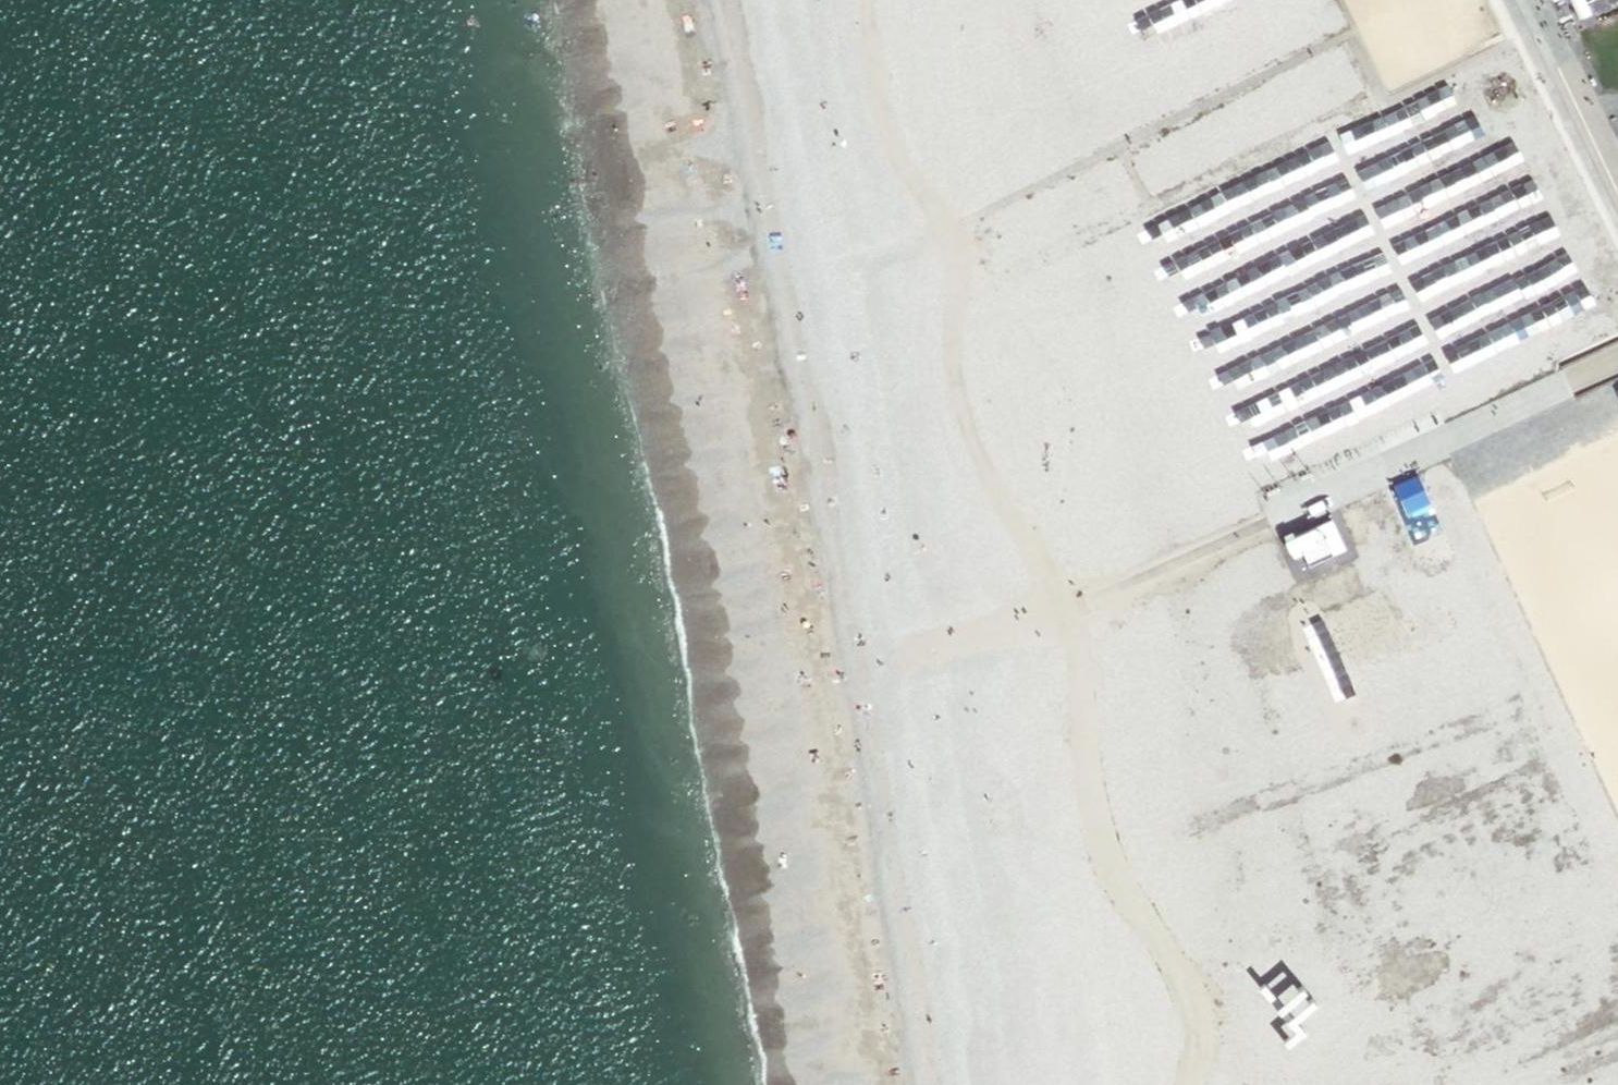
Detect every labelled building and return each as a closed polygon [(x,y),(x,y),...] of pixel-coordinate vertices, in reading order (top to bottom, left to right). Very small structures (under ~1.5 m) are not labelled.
[(1181,22),(1227,0),(1170,0),(1181,22)] [(1591,21),(1617,7),(1617,0),(1581,0),(1591,21)] [(1458,96),(1445,70),(1172,202),(1184,228),(1458,96)] [(1473,131),(1461,107),(1189,241),(1201,265),(1473,131)] [(1504,165),(1491,139),(1204,277),(1216,303),(1504,165)] [(1532,194),(1520,170),(1224,316),(1236,340),(1532,194)] [(1550,235),(1537,208),(1243,353),(1256,380),(1550,235)] [(1568,270),(1556,245),(1279,378),(1291,403),(1568,270)] [(1334,547),(1324,523),(1292,537),(1303,561),(1334,547)]
